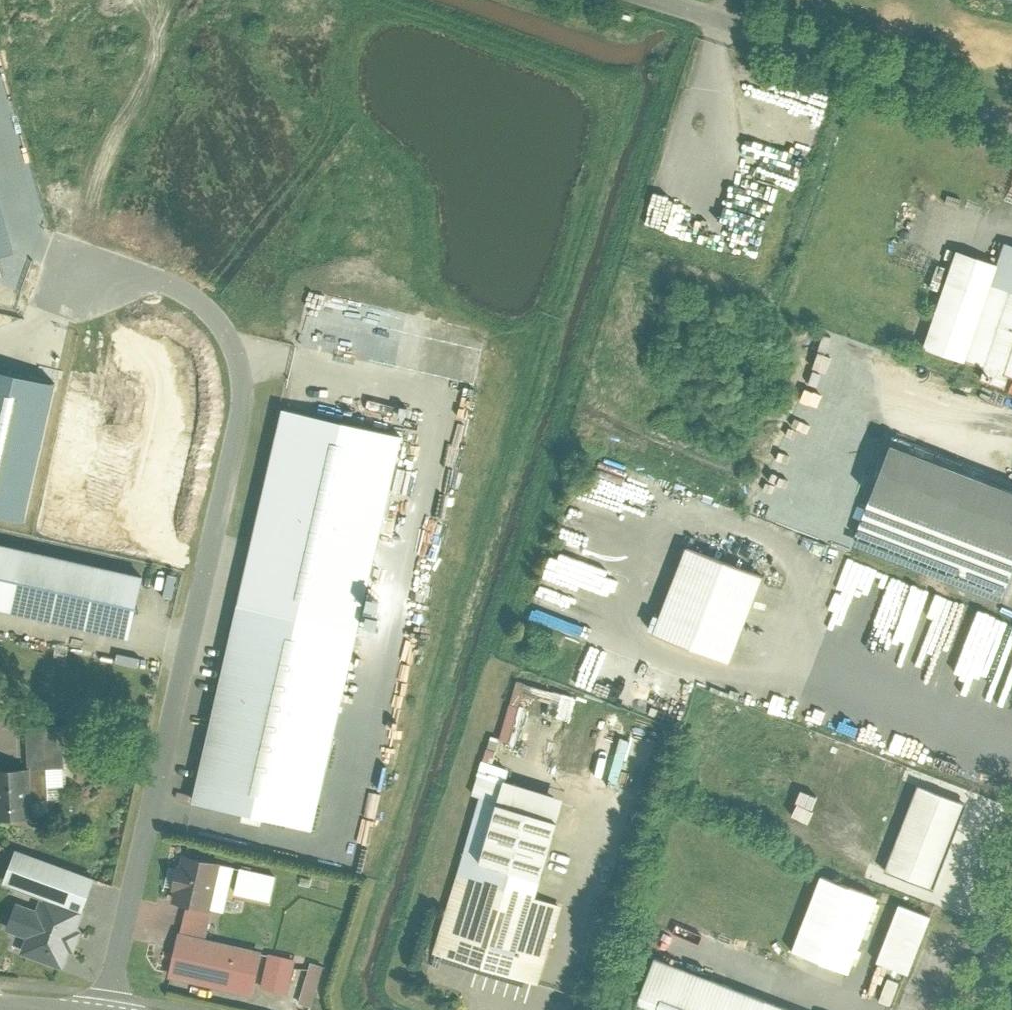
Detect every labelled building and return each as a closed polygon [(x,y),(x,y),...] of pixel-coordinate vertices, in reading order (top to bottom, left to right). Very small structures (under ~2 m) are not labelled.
[(9,275),(4,258),(28,252),(0,142),(0,278),(9,275)] [(919,343),(1011,375),(1011,243),(1003,240),(995,262),(953,248),(919,343)] [(43,519),(68,377),(0,365),(0,511),(43,519)] [(284,408),(193,800),(312,828),(403,435),(284,408)] [(892,446),(855,537),(1003,596),(1011,572),(1011,493),(892,446)] [(0,542),(0,605),(124,634),(138,574),(0,542)] [(759,573),(681,544),(648,631),(727,660),(759,573)] [(936,634),(941,615),(976,625),(980,610),(967,607),(966,610),(954,606),(955,600),(930,593),(920,630),(936,634)] [(66,763),(63,723),(24,725),(26,765),(66,763)] [(0,767),(0,816),(29,815),(26,765),(0,767)] [(561,797),(480,773),(428,951),(537,983),(561,903),(532,895),(561,797)] [(963,803),(915,784),(882,866),(931,885),(963,803)] [(11,845),(0,877),(0,880),(38,894),(77,907),(90,873),(11,845)] [(222,862),(183,854),(174,900),(213,908),(222,862)] [(806,875),(784,954),(848,971),(870,892),(806,875)] [(77,907),(38,894),(34,906),(13,899),(3,927),(24,934),(18,951),(57,965),(63,946),(69,948),(81,916),(75,914),(77,907)] [(928,915),(894,902),(872,958),(906,972),(928,915)] [(283,993),(292,958),(265,951),(256,987),(283,993)] [(652,956),(631,1009),(790,1009),(652,956)] [(309,1004),(317,963),(304,961),(296,1001),(309,1004)]
